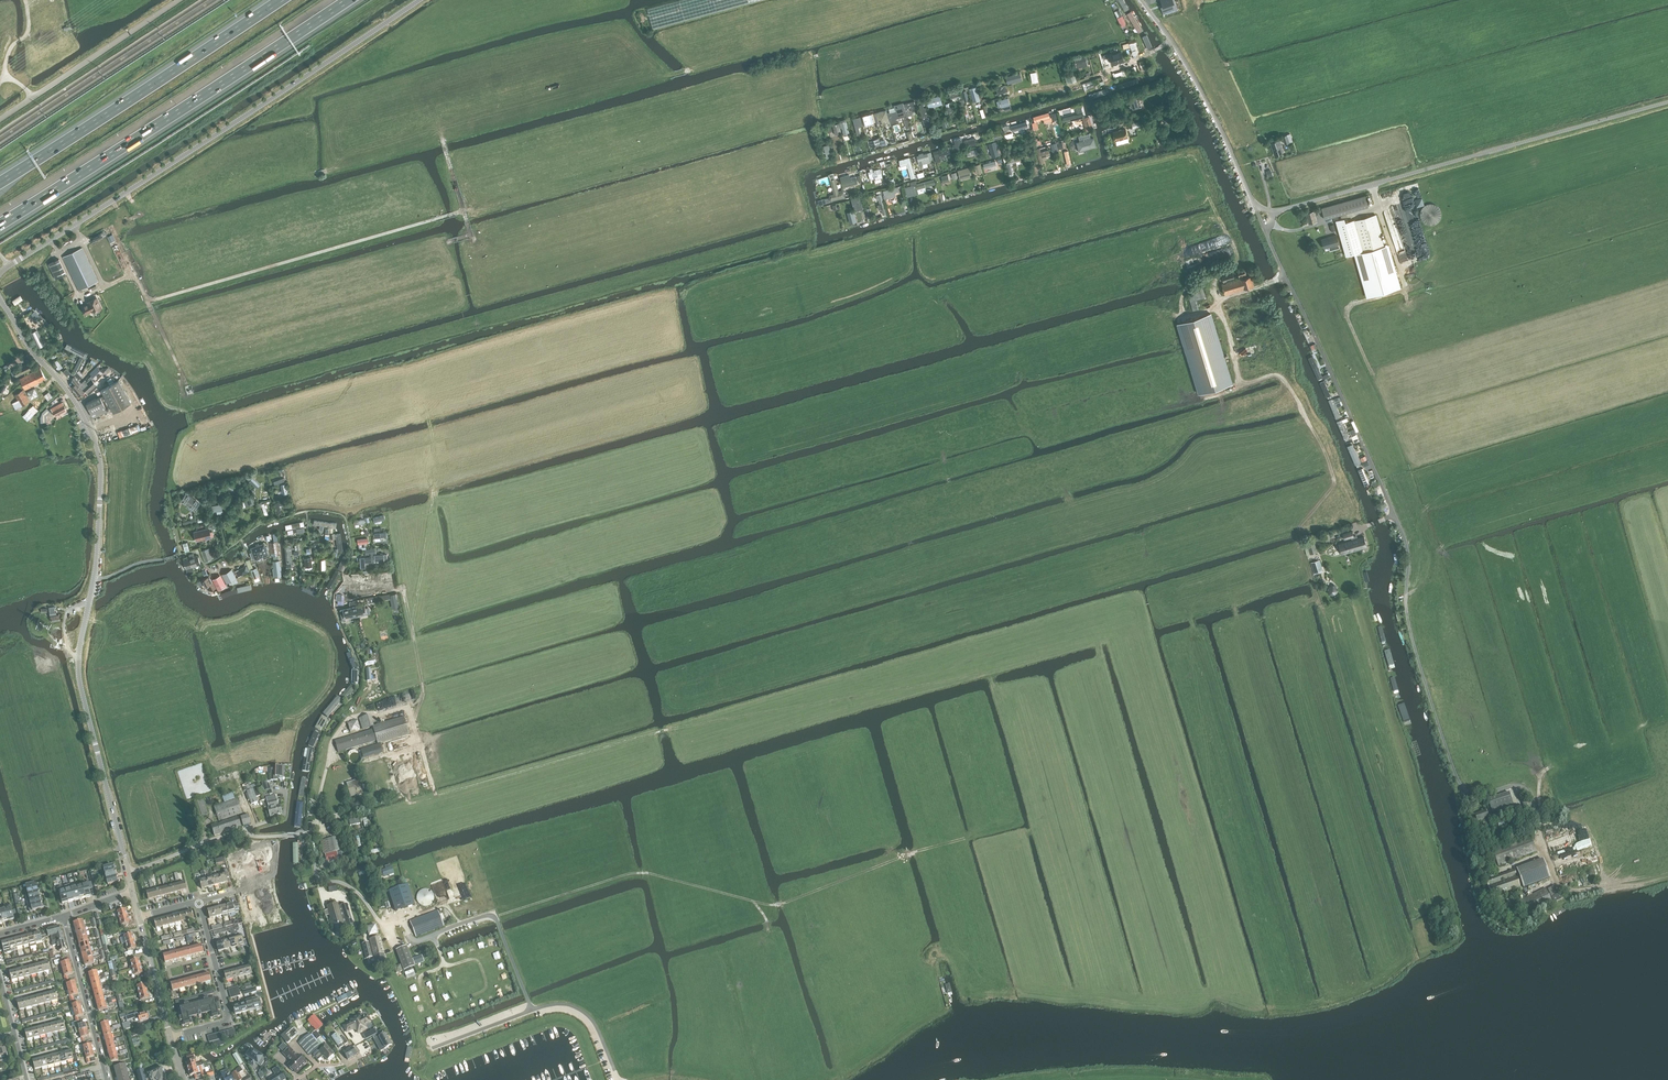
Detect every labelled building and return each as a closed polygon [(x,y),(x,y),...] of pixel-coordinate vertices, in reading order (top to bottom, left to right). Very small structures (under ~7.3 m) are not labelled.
[(759,0),(681,0),(647,9),(653,28),(759,0)] [(1125,11),(1130,8),(1125,0),(1118,0),(1125,11)] [(1163,6),(1161,7),(1163,12),(1171,9),(1172,8),(1173,7),(1173,6),(1172,3),(1174,2),(1174,0),(1161,0),(1163,6)] [(1119,9),(1115,12),(1114,12),(1117,18),(1122,15),(1119,9)] [(1132,10),(1127,14),(1140,36),(1145,33),(1132,10)] [(1127,24),(1122,15),(1117,18),(1122,27),(1127,24)] [(1148,34),(1142,36),(1148,50),(1154,47),(1148,34)] [(1122,52),(1110,55),(1112,63),(1124,60),(1122,52)] [(1076,68),(1088,65),(1085,56),(1074,59),(1076,68)] [(1144,60),(1138,62),(1141,70),(1147,69),(1144,60)] [(1073,71),(1064,74),(1067,84),(1077,81),(1073,71)] [(1020,72),(1006,76),(1008,84),(1023,80),(1020,72)] [(1140,77),(1119,84),(1121,87),(1141,80),(1140,77)] [(998,94),(1008,92),(1006,84),(996,87),(998,94)] [(977,86),(970,88),(974,102),(980,100),(977,86)] [(959,100),(962,99),(960,92),(962,92),(961,89),(956,90),(956,89),(949,91),(950,95),(951,99),(953,99),(953,101),(959,100)] [(1107,93),(1105,89),(1088,95),(1089,99),(1107,93)] [(926,99),(929,108),(943,105),(940,95),(926,99)] [(998,108),(1010,105),(1008,98),(996,101),(998,108)] [(1132,109),(1139,107),(1137,99),(1130,101),(1132,109)] [(907,115),(908,118),(911,117),(912,115),(911,110),(917,108),(915,101),(904,104),(907,116),(907,115)] [(907,116),(904,104),(903,103),(894,105),(895,107),(889,108),(890,112),(889,112),(892,125),(904,122),(906,128),(910,127),(908,118),(907,115),(907,116)] [(924,108),(923,103),(919,105),(924,124),(930,122),(929,116),(927,117),(927,115),(929,114),(927,107),(924,108)] [(1064,122),(1084,117),(1084,114),(1083,113),(1081,105),(1075,107),(1077,114),(1063,117),(1063,120),(1064,122)] [(947,107),(945,107),(948,117),(949,117),(950,122),(955,121),(951,106),(947,107)] [(887,112),(875,115),(877,123),(889,120),(887,112)] [(1058,112),(1050,114),(1053,122),(1060,120),(1058,112)] [(1033,117),(1035,122),(1050,117),(1049,113),(1033,117)] [(873,114),(863,116),(865,124),(875,121),(873,114)] [(861,133),(859,127),(863,126),(860,116),(852,119),(857,134),(861,133)] [(1093,128),(1089,116),(1082,118),(1086,130),(1093,128)] [(840,123),(839,123),(841,128),(842,127),(844,136),(850,134),(846,121),(845,119),(840,121),(840,123)] [(1010,129),(1012,131),(1028,127),(1028,124),(1026,122),(1010,126),(1010,129)] [(842,133),(839,123),(833,125),(835,135),(842,133)] [(1113,132),(1115,141),(1129,138),(1126,128),(1113,132)] [(954,150),(976,144),(976,143),(977,141),(977,138),(975,137),(965,140),(963,141),(963,142),(962,137),(953,139),(955,145),(953,145),(954,150)] [(1097,146),(1094,137),(1076,142),(1079,151),(1097,146)] [(1270,142),(1275,155),(1283,152),(1279,140),(1270,142)] [(988,143),(992,157),(1000,155),(996,141),(988,143)] [(833,157),(829,144),(823,146),(824,148),(822,149),(823,153),(825,152),(827,158),(833,157)] [(939,156),(950,153),(948,147),(933,151),(936,162),(941,161),(939,156)] [(978,153),(976,148),(966,150),(968,156),(978,153)] [(1044,163),(1043,157),(1051,155),(1049,149),(1041,151),(1039,148),(1036,149),(1040,164),(1044,163)] [(933,159),(931,152),(923,154),(923,152),(919,154),(919,155),(917,155),(918,161),(922,160),(923,164),(930,162),(929,160),(933,159)] [(915,177),(910,157),(899,160),(901,166),(907,164),(911,178),(915,177)] [(1021,161),(1020,157),(1009,159),(1007,164),(1010,175),(1013,175),(1011,165),(1017,164),(1016,162),(1021,161)] [(977,174),(983,172),(980,163),(974,165),(977,174)] [(1038,165),(1032,167),(1035,176),(1041,174),(1038,165)] [(960,180),(972,176),(970,167),(958,170),(960,180)] [(870,171),(868,172),(869,176),(871,180),(874,179),(874,180),(883,178),(880,168),(873,170),(872,168),(869,169),(870,171)] [(850,178),(850,174),(840,177),(843,187),(858,183),(856,176),(850,178)] [(941,176),(943,183),(950,181),(948,174),(941,176)] [(829,198),(830,201),(845,197),(843,190),(842,190),(839,190),(839,191),(836,178),(830,180),(834,194),(830,195),(830,196),(829,197),(829,198)] [(911,185),(904,187),(907,197),(919,193),(917,189),(935,184),(934,179),(917,183),(916,181),(910,182),(911,185)] [(883,191),(885,200),(896,197),(895,193),(902,191),(901,186),(893,188),(883,191)] [(881,209),(883,214),(887,213),(881,193),(877,195),(876,195),(877,200),(879,199),(880,203),(877,204),(879,209),(881,209)] [(1365,195),(1322,208),(1325,219),(1368,207),(1365,195)] [(854,211),(863,209),(860,197),(851,199),(854,211)] [(1422,197),(1414,199),(1417,207),(1424,205),(1422,197)] [(854,210),(847,212),(850,224),(857,222),(854,210)] [(1307,218),(1309,223),(1317,221),(1314,211),(1306,213),(1307,218)] [(1363,252),(1384,246),(1375,215),(1354,221),(1363,252)] [(1340,244),(1337,236),(1323,240),(1325,248),(1334,246),(1335,250),(1340,249),(1339,245),(1340,244)] [(1355,254),(1367,297),(1401,288),(1388,245),(1384,246),(1363,252),(1355,254)] [(79,290),(98,281),(82,248),(63,257),(79,290)] [(56,279),(66,274),(59,259),(49,264),(56,279)] [(1240,276),(1241,279),(1222,284),(1225,295),(1254,286),(1251,276),(1245,278),(1244,275),(1246,274),(1245,269),(1238,271),(1239,276),(1240,276)] [(1224,282),(1235,279),(1233,273),(1222,277),(1224,282)] [(1193,293),(1188,295),(1190,301),(1193,311),(1198,309),(1195,299),(1206,296),(1203,288),(1192,291),(1193,293)] [(19,295),(12,300),(15,304),(22,299),(19,295)] [(102,308),(97,298),(88,302),(89,303),(82,306),(85,314),(92,311),(93,312),(95,311),(95,312),(97,313),(100,311),(100,310),(100,309),(102,308)] [(1180,333),(1186,351),(1191,367),(1199,393),(1232,383),(1223,354),(1213,321),(1212,316),(1211,313),(1178,323),(1180,333)] [(37,330),(31,333),(36,345),(38,348),(45,345),(43,341),(37,330)] [(84,358),(86,354),(66,344),(63,349),(84,358)] [(1313,355),(1308,358),(1318,379),(1323,377),(1313,355)] [(16,376),(26,371),(27,373),(29,372),(28,370),(33,368),(30,363),(14,371),(11,372),(14,377),(16,376)] [(109,365),(108,367),(107,368),(105,367),(103,369),(99,364),(96,367),(90,373),(91,375),(92,375),(89,378),(94,382),(103,373),(107,373),(112,368),(109,365)] [(30,373),(29,372),(27,373),(28,374),(20,378),(25,389),(46,379),(40,368),(30,373)] [(72,374),(66,368),(63,371),(69,377),(72,374)] [(79,384),(81,383),(79,381),(81,379),(80,378),(82,377),(77,372),(74,375),(75,375),(71,378),(75,384),(72,386),(74,389),(74,391),(74,392),(76,392),(76,391),(79,395),(85,390),(79,384)] [(81,383),(79,384),(85,390),(88,395),(97,387),(97,385),(94,382),(89,378),(85,381),(84,380),(81,383)] [(131,402),(119,380),(101,390),(104,395),(109,404),(114,412),(131,402)] [(1325,381),(1319,383),(1326,398),(1332,395),(1325,381)] [(35,387),(27,391),(31,398),(38,394),(35,387)] [(16,410),(29,401),(23,390),(15,394),(18,399),(12,403),(16,410)] [(48,399),(52,396),(48,391),(44,395),(48,399)] [(105,406),(109,404),(104,395),(86,403),(93,417),(107,411),(105,406)] [(1333,398),(1327,401),(1335,419),(1341,417),(1335,403),(1333,399),(1333,398)] [(55,416),(67,409),(63,402),(51,409),(55,416)] [(29,410),(33,414),(38,409),(33,405),(28,409),(29,410)] [(43,411),(41,417),(41,422),(47,422),(47,416),(51,412),(47,407),(43,411)] [(29,410),(23,416),(27,421),(34,414),(33,414),(29,410)] [(1342,419),(1337,421),(1345,439),(1350,437),(1342,419)] [(1353,444),(1347,446),(1355,465),(1361,462),(1353,444)] [(1363,468),(1359,469),(1365,485),(1369,483),(1363,468)] [(186,494),(182,500),(194,509),(199,502),(186,494)] [(247,496),(248,497),(243,498),(246,506),(255,503),(253,495),(250,496),(250,495),(247,496)] [(217,514),(223,513),(221,504),(219,505),(212,506),(213,511),(217,510),(217,514)] [(209,528),(194,532),(196,540),(211,537),(209,528)] [(1364,536),(1358,538),(1357,535),(1354,536),(1353,531),(1342,534),(1344,539),(1351,537),(1352,540),(1339,544),(1341,554),(1367,546),(1364,536)] [(341,532),(335,533),(338,551),(343,550),(341,532)] [(272,560),(280,559),(278,541),(269,542),(272,560)] [(1307,555),(1317,552),(1315,543),(1304,546),(1307,555)] [(256,559),(268,554),(266,550),(268,550),(267,546),(265,547),(264,544),(252,548),(256,559)] [(375,548),(365,549),(365,554),(371,554),(371,557),(364,557),(365,566),(367,566),(366,563),(375,562),(375,556),(373,556),(373,553),(376,553),(375,548)] [(212,558),(208,549),(202,551),(206,560),(212,558)] [(183,560),(186,569),(186,568),(187,572),(194,570),(193,566),(201,564),(198,555),(194,556),(193,553),(189,555),(190,558),(183,560)] [(374,555),(375,556),(375,562),(375,563),(378,562),(378,561),(384,561),(384,559),(387,559),(387,555),(384,555),(384,554),(374,555)] [(341,573),(347,558),(343,556),(336,571),(341,573)] [(304,558),(305,567),(313,566),(311,557),(304,558)] [(318,569),(326,569),(325,559),(317,559),(318,569)] [(273,561),(273,563),(275,574),(275,577),(281,576),(281,573),(279,562),(279,560),(273,561)] [(1314,573),(1323,571),(1320,560),(1311,562),(1314,573)] [(240,576),(250,571),(247,565),(237,570),(240,576)] [(254,579),(260,577),(256,567),(250,569),(254,579)] [(231,569),(222,574),(227,584),(229,583),(233,581),(236,579),(231,569)] [(327,587),(332,590),(339,576),(335,573),(327,587)] [(210,590),(216,588),(209,575),(202,579),(206,586),(208,585),(210,590)] [(221,575),(213,579),(219,590),(226,586),(225,585),(226,584),(221,575)] [(252,589),(251,584),(237,587),(238,592),(252,589)] [(1336,596),(1338,590),(1333,585),(1327,589),(1329,595),(1336,596)] [(314,597),(316,592),(303,586),(301,591),(314,597)] [(238,593),(236,588),(218,595),(220,600),(238,593)] [(391,598),(393,608),(398,607),(395,592),(366,598),(367,603),(375,601),(391,598)] [(367,615),(365,605),(356,606),(352,607),(354,617),(358,616),(367,615)] [(55,612),(54,606),(49,607),(50,611),(50,613),(51,621),(60,620),(59,614),(57,615),(56,612),(55,612)] [(340,610),(342,620),(350,618),(354,617),(352,607),(348,608),(340,610)] [(1380,614),(1376,615),(1379,631),(1384,630),(1380,614)] [(35,624),(41,628),(45,622),(39,618),(35,624)] [(1384,652),(1390,670),(1392,670),(1392,668),(1395,667),(1390,650),(1384,652)] [(346,654),(352,669),(357,668),(351,652),(346,654)] [(1397,676),(1391,678),(1395,695),(1401,693),(1397,676)] [(341,697),(345,699),(355,687),(352,684),(341,697)] [(324,714),(329,719),(344,701),(338,697),(324,714)] [(1412,723),(1405,703),(1398,705),(1405,726),(1412,723)] [(315,728),(321,732),(328,720),(323,716),(315,728)] [(335,741),(338,752),(377,741),(378,744),(409,734),(404,717),(374,726),(372,727),(373,729),(335,741)] [(308,747),(314,750),(320,735),(313,732),(308,747)] [(1425,756),(1418,735),(1411,737),(1418,758),(1425,756)] [(303,773),(310,774),(315,752),(308,750),(303,773)] [(278,778),(285,778),(285,767),(276,766),(276,769),(271,769),(271,781),(278,781),(278,778)] [(299,797),(305,798),(309,779),(303,778),(299,797)] [(264,791),(271,789),(270,784),(268,785),(267,781),(262,783),(263,786),(264,791)] [(351,796),(362,793),(358,781),(348,784),(351,796)] [(250,800),(251,804),(258,802),(256,797),(260,795),(257,788),(253,789),(253,788),(256,787),(255,784),(252,785),(244,788),(245,791),(248,790),(248,791),(247,792),(248,794),(246,794),(248,800),(250,800)] [(224,802),(235,798),(233,793),(223,797),(224,802)] [(1497,812),(1513,806),(1514,806),(1509,793),(1496,797),(1488,799),(1493,813),(1497,812)] [(270,817),(282,814),(280,805),(278,805),(276,795),(266,798),(269,808),(268,808),(270,817)] [(219,821),(242,813),(237,799),(214,807),(219,821)] [(197,818),(208,814),(203,800),(192,803),(197,818)] [(1528,800),(1522,802),(1526,813),(1532,811),(1528,800)] [(295,827),(302,828),(304,802),(298,802),(295,827)] [(1512,813),(1515,812),(1513,806),(1497,812),(1499,817),(1512,813)] [(1486,810),(1475,814),(1478,822),(1489,818),(1486,810)] [(243,826),(252,824),(249,815),(241,817),(243,826)] [(215,836),(241,827),(238,817),(211,825),(215,836)] [(1492,849),(1498,866),(1537,852),(1530,834),(1492,849)] [(339,850),(336,837),(320,840),(323,854),(339,850)] [(211,854),(223,849),(220,841),(208,845),(211,854)] [(264,842),(250,845),(252,853),(257,851),(258,854),(267,852),(264,842)] [(337,851),(325,854),(327,860),(338,858),(337,851)] [(261,856),(247,860),(249,867),(253,866),(254,869),(264,867),(261,856)] [(1543,860),(1533,863),(1517,869),(1522,886),(1532,883),(1549,877),(1543,861),(1543,860)] [(104,868),(105,874),(115,871),(115,870),(117,870),(116,868),(114,868),(113,865),(106,867),(106,865),(104,866),(104,868)] [(384,877),(394,874),(392,867),(391,867),(390,865),(385,866),(386,869),(382,870),(379,871),(381,877),(384,876),(384,877)] [(225,872),(218,873),(219,875),(221,884),(231,881),(228,869),(224,870),(225,872)] [(264,870),(250,874),(252,881),(256,880),(257,883),(267,881),(264,870)] [(1492,884),(1492,885),(1488,887),(1492,897),(1520,887),(1517,877),(1501,882),(1501,881),(1517,875),(1514,870),(1486,880),(1488,885),(1492,884)] [(105,874),(107,879),(118,876),(117,873),(116,873),(115,871),(105,874)] [(206,877),(208,887),(215,886),(212,876),(212,874),(205,876),(206,877)] [(212,876),(215,886),(221,884),(219,875),(213,877),(212,876)] [(118,876),(107,879),(108,885),(120,882),(119,879),(117,880),(116,877),(118,876)] [(202,889),(208,887),(206,877),(205,877),(206,879),(200,881),(202,889)] [(165,884),(166,887),(168,895),(174,893),(172,886),(168,887),(167,883),(166,883),(165,880),(162,880),(163,884),(165,884)] [(185,882),(179,884),(181,891),(187,889),(185,882)] [(23,886),(26,895),(28,894),(38,892),(40,891),(39,889),(37,890),(36,886),(35,883),(23,886)] [(91,896),(88,884),(82,885),(86,898),(91,896)] [(174,893),(181,891),(179,884),(172,886),(174,893)] [(408,884),(389,891),(396,912),(415,905),(408,885),(408,884)] [(80,899),(86,898),(82,885),(77,887),(80,899)] [(266,885),(251,888),(253,896),(259,894),(260,898),(269,895),(266,885)] [(62,901),(62,904),(68,902),(65,890),(65,888),(64,887),(63,887),(58,888),(57,889),(57,890),(58,893),(56,894),(58,901),(62,901)] [(80,899),(77,887),(71,888),(74,901),(80,899)] [(166,887),(159,889),(161,896),(168,895),(166,887)] [(68,902),(74,901),(71,888),(65,890),(68,902)] [(433,896),(433,895),(433,893),(432,892),(431,890),(430,889),(428,889),(427,888),(425,888),(424,888),(422,888),(420,889),(419,890),(418,891),(417,893),(417,894),(416,896),(416,898),(417,899),(417,900),(418,902),(420,903),(422,904),(424,905),(425,905),(427,904),(429,904),(430,903),(431,901),(432,900),(433,898),(433,896)] [(1518,901),(1526,917),(1553,903),(1551,898),(1545,888),(1518,901)] [(159,889),(153,891),(155,898),(161,896),(159,889)] [(148,900),(155,898),(153,891),(146,892),(148,900)] [(1564,898),(1560,891),(1551,898),(1553,903),(1564,898)] [(30,900),(27,901),(29,906),(41,903),(43,902),(41,897),(30,900)] [(42,906),(41,903),(29,906),(30,912),(44,908),(44,905),(42,906)] [(233,903),(227,905),(229,914),(238,911),(236,904),(234,904),(233,903)] [(348,928),(354,926),(347,904),(341,906),(339,907),(338,903),(327,906),(335,933),(346,930),(344,925),(347,924),(348,928)] [(229,914),(227,905),(220,907),(223,915),(223,918),(230,916),(229,914)] [(265,913),(262,914),(264,923),(275,920),(273,914),(275,914),(273,909),(272,909),(271,905),(263,907),(265,913)] [(11,907),(5,908),(9,921),(15,919),(11,907)] [(220,907),(214,908),(216,917),(223,915),(220,907)] [(9,921),(5,908),(0,910),(0,911),(3,922),(9,921)] [(210,919),(216,917),(214,908),(207,910),(210,919)] [(117,912),(119,919),(128,916),(126,909),(117,912)] [(251,915),(248,916),(251,926),(261,924),(257,909),(250,911),(251,915)] [(438,910),(410,921),(416,937),(444,926),(438,910)] [(192,911),(186,913),(188,920),(194,919),(192,911)] [(188,920),(186,913),(179,914),(181,922),(188,920)] [(179,914),(173,916),(175,924),(181,922),(179,914)] [(130,923),(128,916),(119,919),(121,926),(130,923)] [(175,924),(173,916),(167,918),(169,925),(175,924)] [(167,918),(160,919),(162,927),(169,925),(167,918)] [(154,921),(156,929),(162,927),(160,919),(154,921)] [(48,936),(51,936),(61,933),(62,933),(60,926),(47,929),(48,936)] [(41,933),(40,932),(34,934),(37,944),(43,942),(43,941),(46,940),(44,934),(43,932),(41,933)] [(61,933),(51,936),(53,943),(63,940),(62,933),(61,933)] [(37,944),(34,934),(27,935),(30,944),(30,947),(37,946),(37,944)] [(124,936),(126,943),(134,941),(132,934),(124,936)] [(241,934),(235,936),(238,947),(244,945),(241,934)] [(30,944),(27,935),(21,937),(23,946),(30,944)] [(235,936),(228,937),(231,948),(238,947),(235,936)] [(17,948),(23,946),(21,937),(15,939),(17,948)] [(222,939),(223,941),(225,950),(231,948),(228,937),(229,940),(223,941),(222,939)] [(377,967),(387,964),(379,937),(369,940),(377,967)] [(15,939),(8,940),(11,951),(17,950),(17,948),(15,939)] [(216,943),(219,952),(225,950),(223,941),(222,939),(216,941),(216,943)] [(7,952),(11,951),(8,940),(2,942),(4,953),(5,954),(6,953),(7,953),(7,952)] [(64,940),(63,940),(53,943),(52,943),(53,946),(56,945),(56,944),(58,944),(59,951),(67,949),(64,940)] [(136,948),(134,941),(126,943),(128,950),(136,948)] [(363,944),(366,959),(372,957),(368,942),(363,944)] [(202,945),(195,947),(197,954),(204,952),(202,945)] [(396,950),(404,971),(415,967),(407,946),(396,950)] [(197,954),(195,947),(189,948),(191,956),(197,954)] [(189,948),(183,950),(185,957),(191,956),(189,948)] [(178,959),(185,957),(183,950),(176,952),(178,959)] [(172,961),(178,959),(176,952),(170,953),(172,961)] [(172,961),(170,953),(163,955),(165,963),(172,961)] [(422,955),(420,956),(412,959),(415,965),(424,962),(422,955)] [(61,964),(63,970),(71,967),(70,961),(64,962),(63,958),(60,959),(56,960),(54,961),(55,965),(61,964)] [(139,959),(131,961),(132,966),(130,967),(130,969),(141,966),(139,959)] [(48,962),(42,964),(44,972),(51,971),(48,962)] [(44,972),(42,964),(35,965),(38,974),(44,972)] [(35,965),(29,967),(31,976),(38,974),(35,965)] [(143,973),(141,966),(130,969),(133,969),(134,975),(143,973)] [(244,966),(244,968),(246,975),(252,974),(250,966),(247,967),(246,966),(244,966)] [(31,976),(29,967),(22,969),(25,977),(31,976)] [(73,974),(71,967),(63,970),(65,976),(64,976),(65,980),(69,979),(68,975),(73,974)] [(244,968),(237,969),(239,977),(246,975),(244,968)] [(22,969),(16,970),(18,979),(25,977),(22,969)] [(237,969),(231,971),(233,979),(239,977),(237,969)] [(12,981),(18,979),(16,970),(9,972),(12,981)] [(97,971),(89,973),(90,980),(99,977),(97,971)] [(226,981),(233,979),(231,971),(224,973),(226,981)] [(209,974),(203,975),(205,983),(211,981),(209,974)] [(205,983),(203,975),(197,977),(199,984),(205,983)] [(90,980),(92,986),(100,984),(99,980),(102,979),(106,978),(105,976),(102,977),(102,976),(99,977),(90,980)] [(197,977),(190,979),(192,986),(199,984),(197,977)] [(67,984),(68,990),(77,988),(75,982),(70,983),(69,979),(65,980),(66,984),(67,984)] [(192,986),(190,979),(184,980),(186,988),(192,986)] [(184,980),(177,982),(179,990),(186,988),(184,980)] [(173,991),(179,990),(177,982),(171,984),(173,991)] [(92,986),(94,992),(102,990),(100,984),(92,986)] [(137,986),(139,993),(147,991),(145,984),(137,986)] [(79,994),(77,988),(68,990),(70,996),(69,997),(71,1001),(74,1000),(73,996),(79,994)] [(102,990),(94,992),(95,998),(104,996),(103,993),(106,992),(106,991),(109,991),(109,988),(105,989),(102,990)] [(56,991),(50,993),(52,1002),(58,1000),(56,991)] [(149,998),(147,991),(139,993),(141,1000),(149,998)] [(348,998),(348,999),(352,996),(350,992),(347,994),(346,994),(338,998),(338,999),(337,999),(338,1003),(348,998)] [(52,1002),(50,993),(43,995),(45,1003),(52,1002)] [(43,995),(37,996),(39,1005),(45,1003),(43,995)] [(39,1005),(37,996),(30,998),(32,1007),(39,1005)] [(95,998),(97,1005),(105,1002),(104,996),(95,998)] [(30,998),(23,1000),(26,1009),(32,1007),(30,998)] [(181,1022),(182,1027),(185,1026),(185,1027),(186,1026),(185,1024),(189,1023),(189,1025),(190,1025),(189,1025),(192,1024),(191,1018),(192,1018),(193,1018),(197,1017),(199,1016),(199,1018),(202,1017),(201,1016),(203,1015),(208,1014),(209,1013),(211,1019),(214,1018),(214,1019),(213,1017),(217,1016),(218,1018),(218,1017),(221,1017),(220,1012),(219,1008),(217,1004),(214,1005),(214,1003),(214,1000),(213,1001),(213,998),(208,999),(204,1000),(204,1001),(189,1005),(189,1004),(184,1005),(185,1006),(180,1007),(181,1009),(179,1010),(179,1012),(182,1012),(182,1013),(179,1014),(180,1018),(179,1018),(181,1023),(181,1022)] [(259,998),(252,999),(255,1009),(256,1009),(257,1010),(259,1010),(259,1008),(261,1008),(259,998)] [(253,1011),(253,1010),(255,1009),(252,999),(246,1001),(248,1011),(249,1011),(250,1012),(253,1011)] [(19,1010),(26,1009),(23,1000),(17,1002),(19,1010)] [(72,1005),(74,1011),(82,1009),(80,1002),(75,1004),(74,1000),(71,1001),(72,1005)] [(239,1003),(240,1005),(242,1013),(248,1011),(246,1001),(239,1003)] [(107,1009),(105,1002),(97,1005),(99,1011),(107,1009)] [(233,1005),(235,1015),(242,1013),(240,1005),(239,1003),(233,1005)] [(76,1019),(76,1022),(80,1021),(79,1017),(84,1015),(82,1009),(74,1011),(76,1017),(75,1018),(76,1019)] [(149,1019),(147,1012),(138,1015),(137,1013),(126,1016),(127,1020),(135,1018),(136,1020),(139,1019),(140,1022),(149,1019)] [(316,1030),(322,1025),(315,1015),(308,1021),(316,1030)] [(365,1025),(370,1022),(367,1015),(364,1017),(364,1016),(363,1017),(361,1018),(359,1015),(351,1020),(352,1021),(344,1026),(347,1032),(353,1029),(356,1030),(358,1033),(366,1028),(365,1025)] [(64,1021),(57,1023),(60,1031),(66,1030),(64,1021)] [(86,1023),(81,1025),(80,1021),(76,1022),(77,1026),(78,1026),(80,1032),(88,1030),(86,1023)] [(101,1024),(103,1030),(110,1028),(108,1022),(104,1023),(101,1024)] [(51,1024),(53,1033),(60,1031),(57,1023),(51,1024)] [(51,1024),(44,1026),(47,1035),(53,1033),(51,1024)] [(47,1035),(44,1026),(38,1028),(40,1037),(47,1035)] [(110,1028),(103,1030),(104,1037),(112,1035),(111,1031),(114,1030),(114,1029),(113,1027),(113,1028),(110,1028)] [(38,1028),(31,1029),(34,1038),(40,1037),(38,1028)] [(337,1033),(332,1036),(338,1046),(339,1047),(342,1045),(344,1044),(346,1042),(344,1040),(345,1039),(347,1037),(341,1028),(337,1031),(338,1032),(337,1033)] [(27,1040),(34,1038),(31,1029),(25,1031),(27,1040)] [(288,1043),(297,1035),(292,1029),(283,1037),(288,1043)] [(84,1037),(89,1036),(88,1030),(80,1032),(81,1038),(78,1039),(79,1043),(82,1042),(85,1041),(84,1037)] [(320,1045),(324,1041),(316,1031),(311,1035),(320,1045)] [(383,1031),(373,1037),(374,1039),(378,1037),(384,1049),(392,1045),(385,1033),(384,1033),(383,1031)] [(311,1035),(309,1033),(298,1043),(309,1056),(320,1046),(320,1045),(311,1035)] [(104,1037),(106,1043),(114,1041),(112,1035),(104,1037)] [(86,1045),(85,1041),(82,1042),(83,1046),(85,1052),(93,1050),(91,1044),(86,1045)] [(114,1041),(106,1043),(108,1050),(115,1048),(114,1041)] [(326,1045),(314,1056),(318,1060),(322,1056),(325,1057),(328,1060),(334,1054),(326,1045)] [(352,1048),(352,1047),(344,1052),(348,1060),(357,1055),(356,1054),(360,1052),(355,1046),(352,1048)] [(0,1061),(9,1059),(5,1047),(2,1047),(0,1048),(0,1061)] [(108,1050),(110,1056),(117,1054),(115,1048),(108,1050)] [(291,1063),(288,1065),(296,1073),(296,1072),(298,1072),(300,1071),(300,1068),(301,1067),(306,1063),(298,1055),(297,1056),(289,1048),(283,1053),(291,1061),(291,1063)] [(251,1050),(251,1049),(249,1050),(248,1052),(247,1054),(247,1056),(251,1059),(249,1063),(254,1066),(256,1062),(261,1066),(264,1061),(264,1058),(251,1050)] [(95,1057),(93,1050),(85,1052),(87,1059),(86,1059),(87,1063),(96,1061),(95,1057)] [(72,1051),(65,1052),(67,1061),(74,1059),(75,1063),(78,1062),(76,1055),(73,1056),(72,1051)] [(67,1061),(65,1052),(59,1054),(61,1063),(67,1061)] [(243,1063),(237,1053),(233,1055),(239,1065),(243,1063)] [(59,1054),(52,1056),(54,1064),(61,1063),(59,1054)] [(119,1061),(117,1054),(110,1056),(111,1062),(119,1061)] [(189,1062),(186,1063),(188,1070),(204,1065),(203,1062),(196,1064),(195,1059),(193,1054),(186,1056),(188,1061),(189,1062)] [(54,1064),(52,1056),(46,1057),(48,1066),(54,1064)] [(46,1057),(39,1059),(41,1068),(48,1066),(46,1057)] [(35,1070),(41,1068),(39,1059),(33,1061),(35,1070)] [(114,1067),(116,1075),(126,1072),(125,1065),(126,1065),(126,1064),(114,1067)] [(204,1065),(188,1070),(190,1076),(195,1075),(195,1077),(196,1079),(205,1077),(204,1074),(203,1070),(205,1069),(204,1065)] [(162,1067),(148,1074),(151,1079),(168,1079),(162,1067)] [(239,1073),(243,1071),(240,1067),(236,1070),(237,1071),(232,1074),(236,1079),(241,1079),(243,1079),(239,1073)] [(285,1079),(278,1067),(273,1070),(276,1075),(269,1079),(270,1079),(284,1079),(285,1079)] [(225,1074),(217,1078),(219,1079),(233,1079),(228,1069),(223,1071),(225,1074)] [(136,1072),(139,1079),(146,1079),(143,1070),(136,1072)] [(126,1072),(116,1075),(118,1079),(125,1079),(128,1079),(126,1072)]
